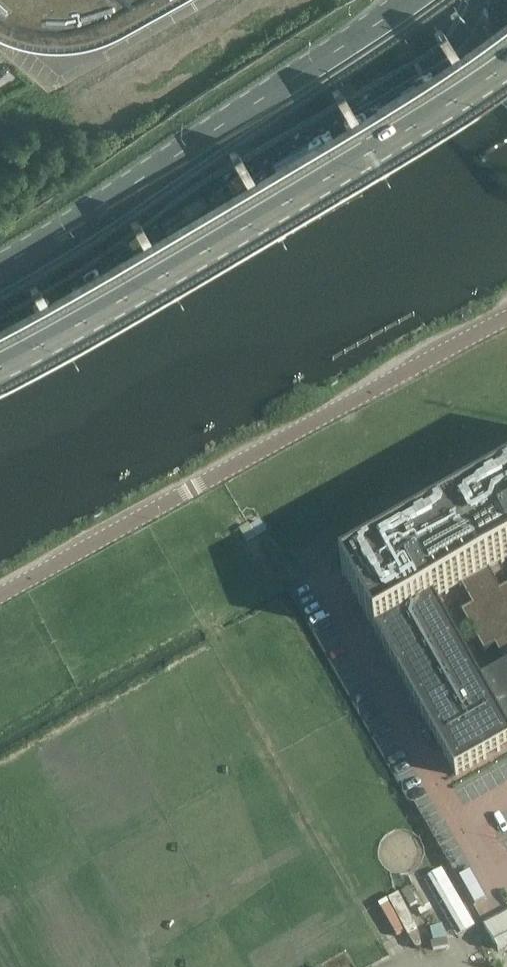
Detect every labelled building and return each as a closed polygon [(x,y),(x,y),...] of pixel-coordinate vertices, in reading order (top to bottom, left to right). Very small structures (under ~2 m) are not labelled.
[(4,33),(14,37),(25,40),(35,42),(46,43),(56,44),(67,44),(78,43),(89,41),(99,38),(108,35),(118,31),(126,26),(174,0),(0,0),(0,31),(4,33)] [(446,513),(450,520),(425,535),(421,528),(335,577),(451,777),(506,744),(506,585),(492,593),(480,573),(506,558),(506,478),(446,513)] [(464,932),(475,926),(441,869),(431,875),(464,932)] [(382,902),(398,935),(419,924),(402,892),(382,902)] [(485,926),(498,949),(506,944),(506,913),(485,926)]
